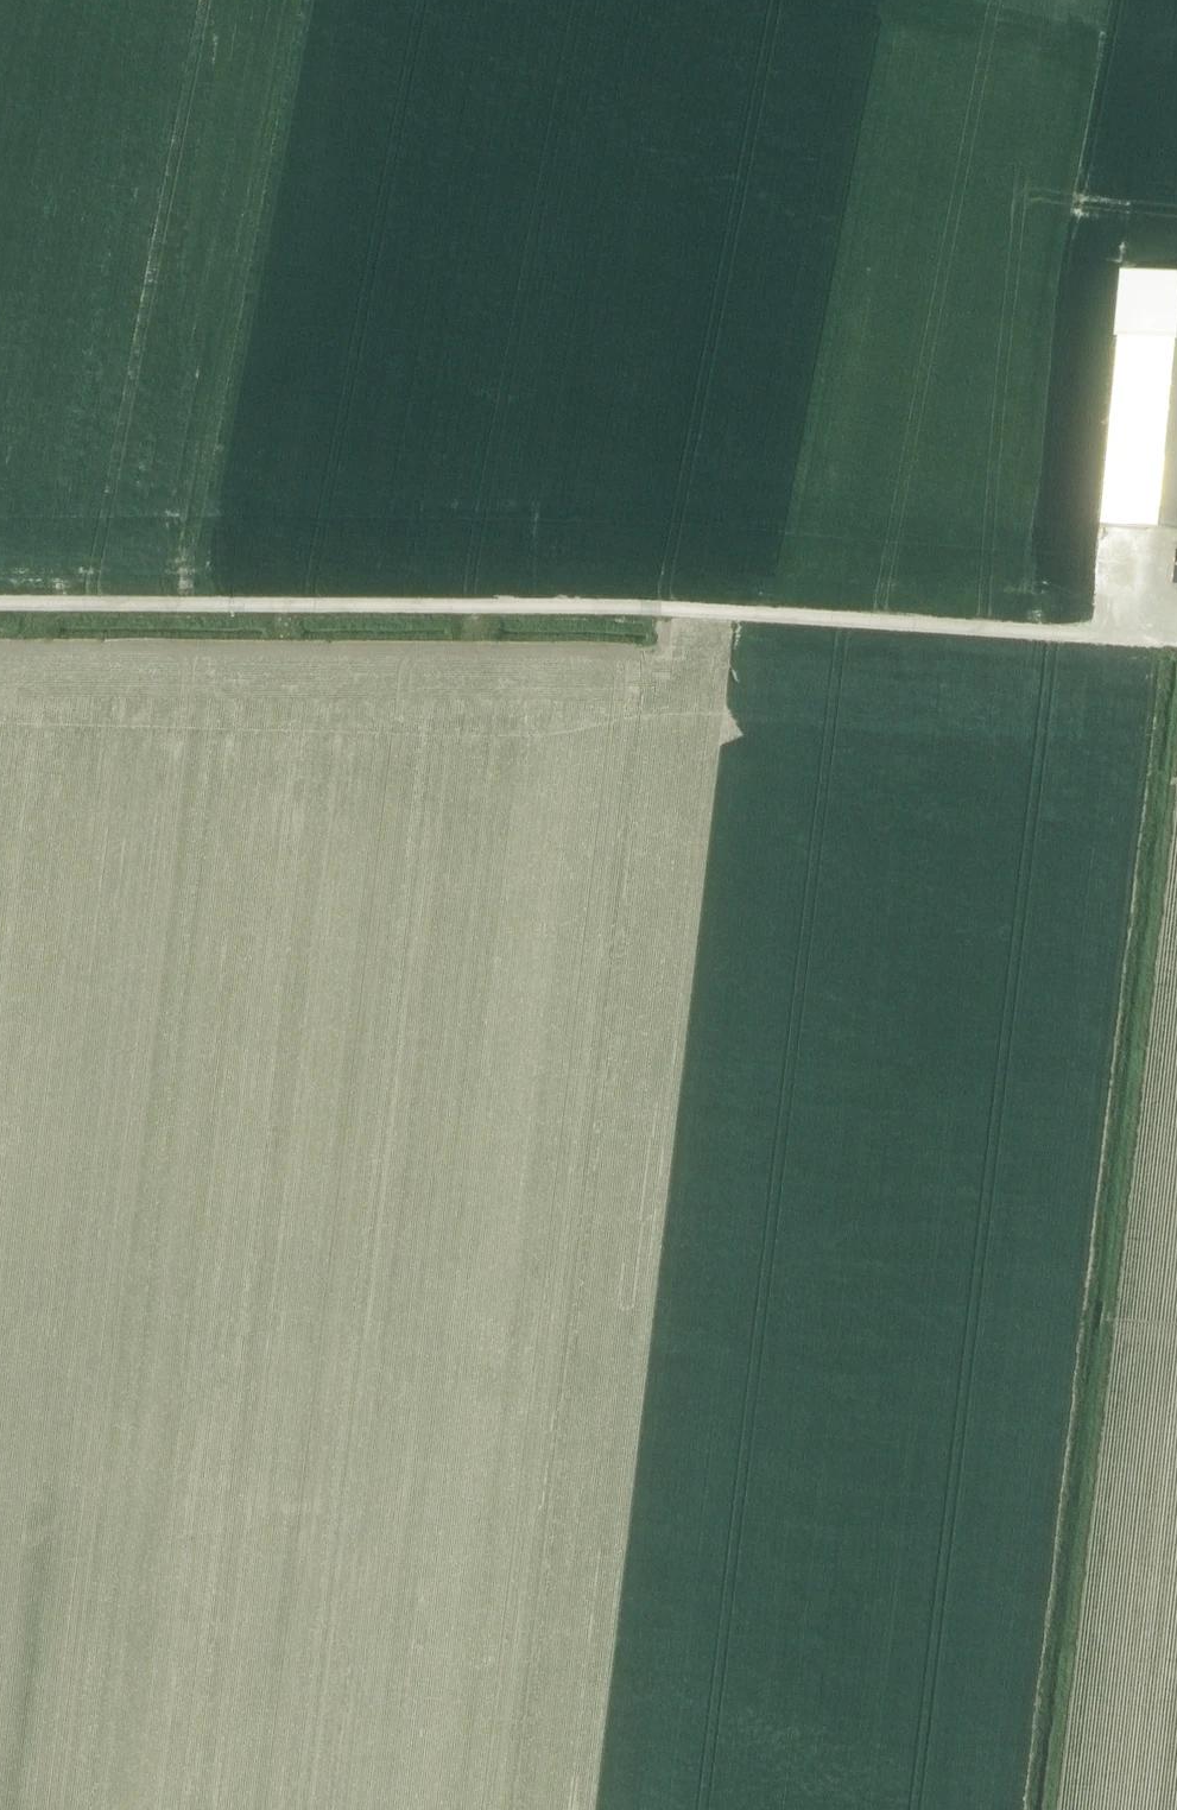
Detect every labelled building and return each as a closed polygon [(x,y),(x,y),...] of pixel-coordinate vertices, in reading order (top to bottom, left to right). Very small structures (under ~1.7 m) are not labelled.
[(1120,270),(1114,335),(1117,336),(1100,524),(1176,531),(1176,275),(1120,270)]
